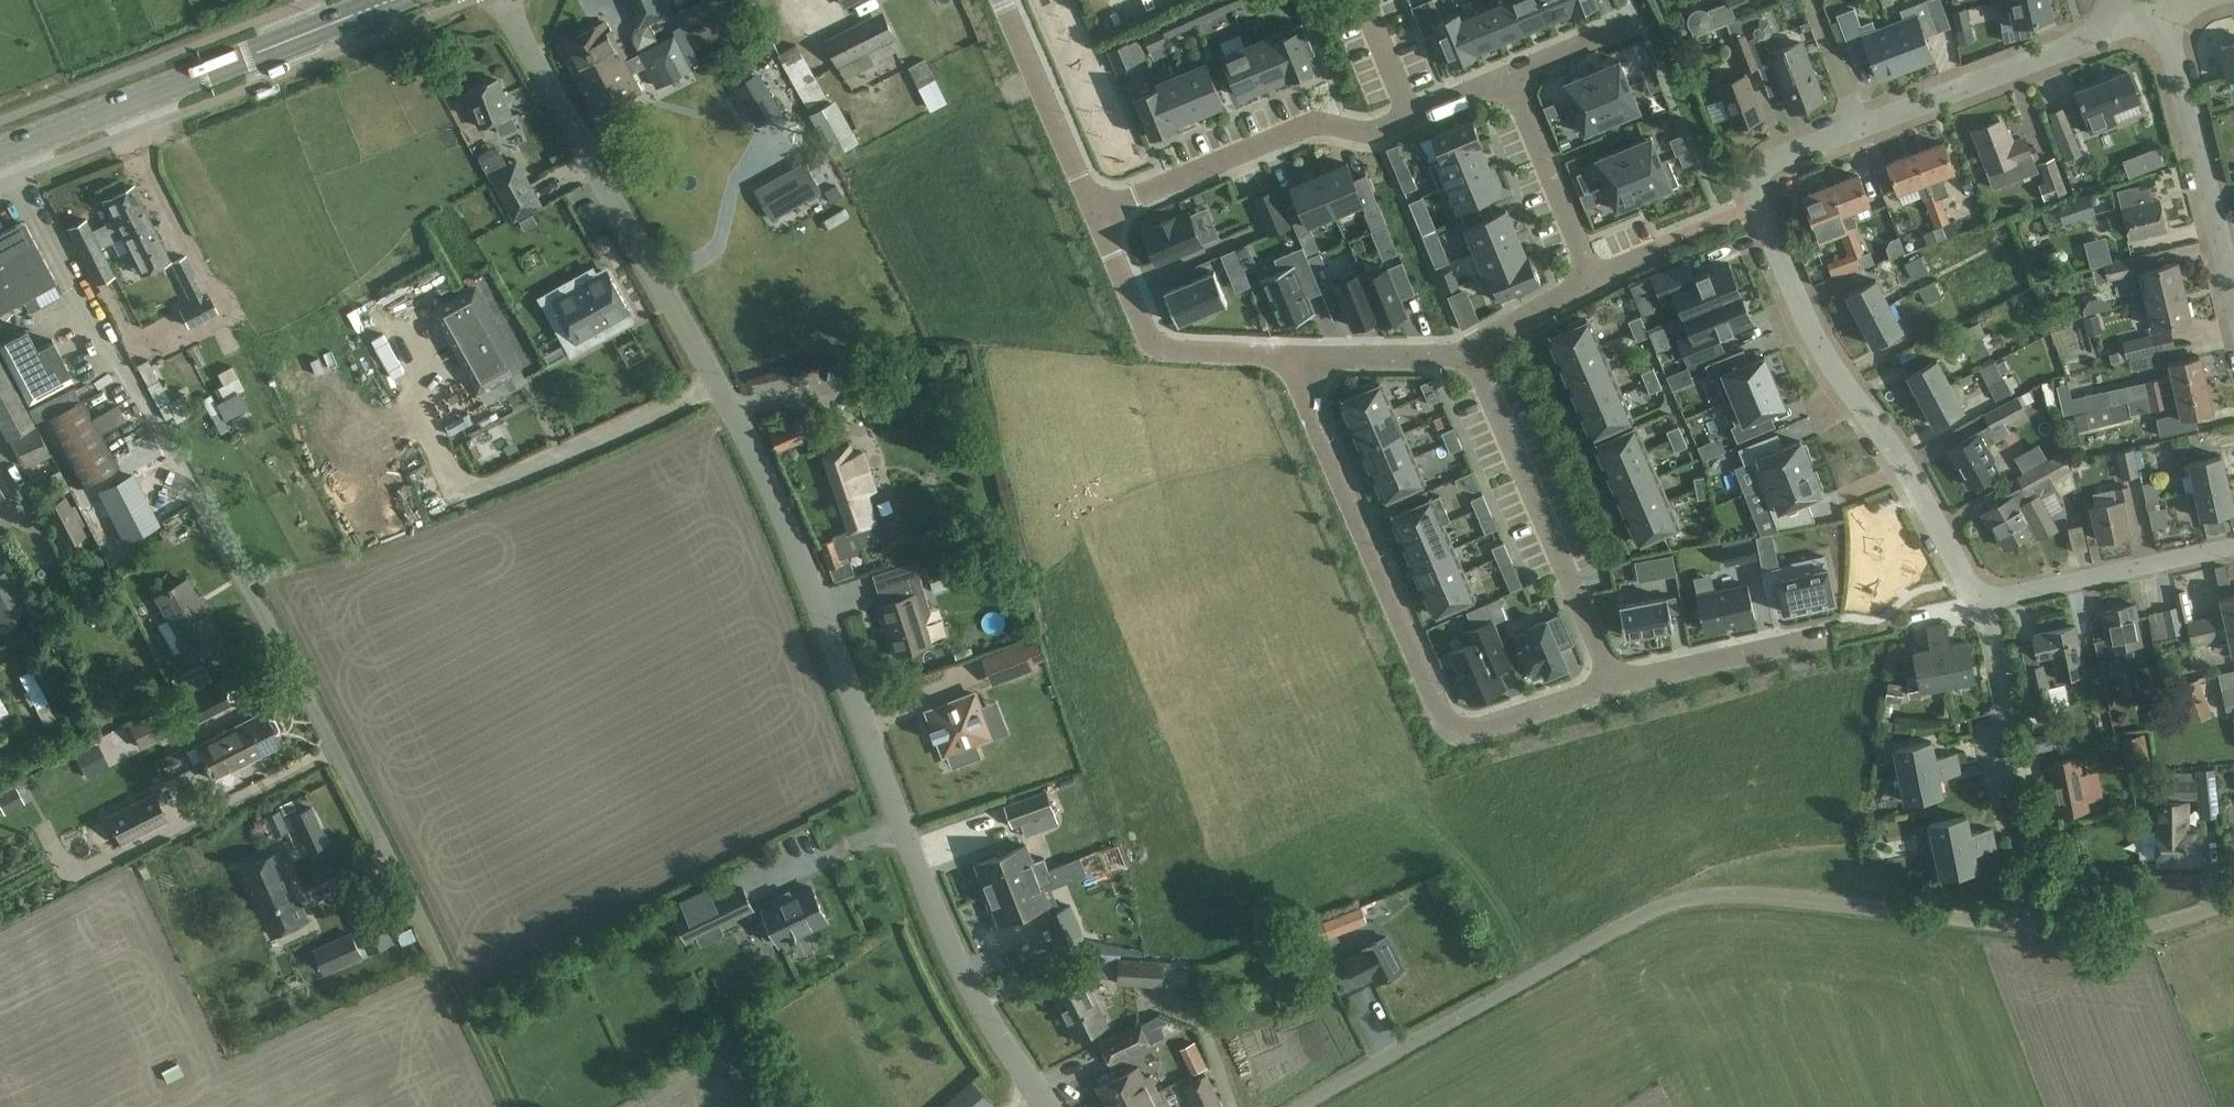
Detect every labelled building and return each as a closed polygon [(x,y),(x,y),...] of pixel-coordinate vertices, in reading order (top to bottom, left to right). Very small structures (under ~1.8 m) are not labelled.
[(639,25),(637,26),(636,27),(634,28),(633,30),(633,32),(632,34),(632,35),(633,37),(633,39),(638,49),(648,44),(654,41),(658,39),(655,33),(649,22),(673,12),(668,0),(628,0),(639,25)] [(1411,7),(1423,35),(1436,30),(1450,64),(1475,54),(1459,14),(1460,14),(1459,12),(1440,20),(1432,0),(1429,0),(1411,7)] [(1510,0),(1494,0),(1484,4),(1500,43),(1524,33),(1510,0)] [(1549,23),(1539,0),(1510,0),(1524,33),(1549,23)] [(1549,23),(1573,13),(1568,0),(1539,0),(1549,23)] [(1597,0),(1568,0),(1573,13),(1598,2),(1597,0)] [(1907,67),(1934,57),(1924,31),(1936,26),(1927,0),(1926,0),(1901,9),(1905,20),(1891,25),(1907,67)] [(2012,10),(2000,13),(2003,27),(2054,16),(2050,0),(2010,0),(2012,10)] [(1500,43),(1484,4),(1460,14),(1459,14),(1475,54),(1500,43)] [(1726,5),(1709,11),(1704,7),(1698,7),(1692,11),(1690,16),(1690,23),(1695,27),(1697,33),(1704,30),(1732,19),(1726,5)] [(1856,7),(1838,14),(1854,57),(1871,51),(1881,77),(1907,67),(1891,25),(1878,30),(1874,20),(1862,24),(1856,7)] [(1967,7),(1952,10),(1957,29),(1960,44),(1974,41),(1971,26),(1967,7)] [(874,14),(825,38),(837,63),(839,66),(868,52),(873,62),(897,50),(892,40),(896,38),(889,23),(882,10),(874,14)] [(1198,22),(1192,10),(1161,24),(1166,36),(1198,22)] [(1743,22),(1760,67),(1766,84),(1780,78),(1793,110),(1824,99),(1817,81),(1821,73),(1813,69),(1801,40),(1771,52),(1766,39),(1769,38),(1773,29),(1769,19),(1761,15),(1743,22)] [(1732,19),(1726,21),(1746,72),(1747,72),(1760,67),(1743,22),(1742,19),(1740,19),(1740,18),(1738,19),(1737,17),(1732,19)] [(580,80),(624,57),(605,21),(560,44),(580,80)] [(1314,68),(1307,50),(1313,47),(1302,22),(1272,34),(1290,78),(1314,68)] [(1689,35),(1686,26),(1677,29),(1680,39),(1689,35)] [(723,39),(721,28),(701,31),(707,69),(743,63),(738,37),(723,39)] [(1168,41),(1162,29),(1145,37),(1150,49),(1168,41)] [(647,66),(659,88),(667,83),(692,71),(689,65),(673,33),(648,46),(639,51),(639,52),(647,66)] [(693,50),(684,33),(676,37),(685,54),(693,50)] [(1681,50),(1701,42),(1697,33),(1677,41),(1681,50)] [(1290,78),(1272,34),(1248,44),(1265,85),(1287,76),(1288,79),(1290,78)] [(795,42),(784,48),(805,87),(816,81),(795,42)] [(2222,45),(2230,78),(2233,77),(2233,42),(2222,45)] [(1127,44),(1109,52),(1117,72),(1136,64),(1127,44)] [(1265,85),(1248,44),(1222,55),(1239,96),(1265,85)] [(624,57),(580,80),(597,114),(627,98),(641,91),(642,91),(632,73),(647,66),(639,52),(625,59),(624,57)] [(924,58),(910,65),(923,91),(937,84),(924,58)] [(1602,96),(1630,85),(1619,60),(1591,71),(1602,96)] [(1180,73),(1198,114),(1223,103),(1206,62),(1180,73)] [(1640,66),(1645,78),(1656,74),(1651,62),(1640,66)] [(2128,70),(2076,91),(2092,130),(2116,121),(2112,109),(2139,99),(2128,70)] [(1602,96),(1591,71),(1564,83),(1574,108),(1602,96)] [(1158,87),(1174,126),(1177,125),(1176,123),(1198,114),(1180,73),(1157,82),(1158,87)] [(1661,87),(1656,74),(1645,78),(1650,91),(1661,87)] [(1748,74),(1720,85),(1736,127),(1741,125),(1749,128),(1752,121),(1764,116),(1748,74)] [(753,75),(734,86),(757,124),(776,113),(753,75)] [(497,78),(466,90),(480,126),(496,119),(501,134),(517,128),(511,113),(497,78)] [(804,97),(826,141),(850,129),(828,85),(804,97)] [(1613,122),(1640,110),(1630,85),(1602,96),(1613,122)] [(1174,126),(1158,87),(1134,97),(1150,136),(1174,126)] [(1602,96),(1574,108),(1585,133),(1613,122),(1602,96)] [(1557,114),(1553,103),(1542,107),(1547,119),(1557,114)] [(2082,154),(2063,107),(2046,114),(2064,160),(2082,154)] [(486,153),(471,115),(456,121),(471,159),(486,153)] [(1088,151),(1112,140),(1101,118),(1077,129),(1088,151)] [(1482,143),(1471,118),(1432,134),(1442,158),(1443,159),(1482,143)] [(2028,147),(2025,138),(2010,144),(2001,120),(1974,130),(1990,170),(1987,171),(1993,187),(2038,170),(2034,160),(2039,158),(2034,144),(2028,147)] [(1676,155),(1678,154),(1687,150),(1681,135),(1670,140),(1676,155)] [(1563,149),(1571,145),(1567,136),(1559,140),(1563,149)] [(1651,136),(1623,147),(1634,173),(1661,161),(1661,160),(1651,136)] [(1926,197),(1931,210),(1944,205),(1941,197),(1949,194),(1941,173),(1955,168),(1945,141),(1917,152),(1927,178),(1933,195),(1926,197)] [(1398,143),(1386,148),(1393,165),(1398,177),(1411,172),(1405,160),(1398,143)] [(1482,144),(1482,143),(1443,159),(1442,158),(1428,164),(1438,189),(1448,185),(1448,184),(1489,167),(1480,145),(1482,144)] [(2147,149),(2153,166),(2164,161),(2158,145),(2147,149)] [(1634,173),(1623,147),(1596,159),(1606,184),(1634,173)] [(836,157),(841,168),(864,159),(860,148),(836,157)] [(1687,150),(1678,154),(1683,166),(1692,162),(1687,150)] [(1888,163),(1899,189),(1917,182),(1923,198),(1926,197),(1933,195),(1927,178),(1917,152),(1888,163)] [(2068,191),(2056,156),(2040,162),(2047,181),(2039,184),(2045,199),(2068,191)] [(1678,184),(1667,158),(1661,160),(1661,161),(1634,173),(1644,198),(1678,184)] [(514,218),(541,203),(517,159),(490,174),(514,218)] [(756,189),(772,218),(821,191),(805,162),(756,189)] [(1347,163),(1319,174),(1335,212),(1362,201),(1366,211),(1378,206),(1365,173),(1353,178),(1347,163)] [(1500,192),(1489,167),(1448,184),(1448,185),(1462,218),(1490,206),(1487,198),(1500,192)] [(1411,172),(1398,177),(1404,192),(1416,186),(1411,172)] [(1634,173),(1606,184),(1617,210),(1644,198),(1634,173)] [(1298,201),(1287,206),(1298,234),(1311,228),(1309,223),(1335,212),(1319,174),(1292,185),(1298,201)] [(1859,174),(1831,185),(1841,212),(1847,227),(1855,224),(1855,225),(1858,224),(1852,208),(1870,201),(1859,174)] [(2150,189),(2157,188),(2155,176),(2141,179),(2142,184),(2144,191),(2150,189)] [(1976,188),(1972,180),(1963,185),(1966,192),(1976,188)] [(2144,191),(2142,184),(2120,189),(2131,238),(2167,229),(2159,198),(2152,200),(2150,189),(2144,191)] [(87,218),(69,227),(96,284),(111,277),(114,275),(101,247),(114,241),(152,223),(134,185),(104,200),(114,219),(93,230),(87,218)] [(827,197),(831,203),(843,197),(839,190),(837,185),(825,192),(827,197)] [(1847,227),(1841,212),(1831,185),(1803,196),(1819,238),(1842,229),(1847,227)] [(1275,189),(1255,197),(1270,233),(1290,224),(1275,189)] [(1594,204),(1589,192),(1579,196),(1584,208),(1594,204)] [(2090,193),(2058,204),(2065,222),(2096,212),(2090,193)] [(1950,220),(1944,205),(1931,210),(1938,227),(1934,228),(1938,239),(1948,235),(1944,222),(1950,220)] [(1462,218),(1476,251),(1517,234),(1506,209),(1494,214),(1490,206),(1462,218)] [(1157,227),(1144,233),(1157,262),(1201,243),(1218,236),(1205,207),(1189,214),(1175,220),(1173,217),(1155,224),(1157,227)] [(476,247),(513,229),(505,213),(468,231),(476,247)] [(526,229),(538,223),(533,214),(521,221),(526,229)] [(1422,234),(1434,229),(1429,217),(1417,222),(1422,234)] [(1951,221),(1950,220),(1944,222),(1948,235),(1958,232),(1953,220),(1951,221)] [(33,291),(54,279),(22,221),(0,233),(0,308),(12,302),(18,315),(40,304),(33,291)] [(152,223),(114,241),(120,254),(128,250),(141,275),(171,261),(158,234),(152,223)] [(1375,240),(1390,234),(1391,233),(1387,224),(1386,224),(1371,230),(1375,240)] [(1855,224),(1847,227),(1842,229),(1847,242),(1860,237),(1855,225),(1855,224)] [(1441,247),(1434,229),(1422,234),(1429,252),(1441,247)] [(1526,256),(1517,234),(1476,251),(1485,274),(1529,256),(1528,255),(1526,256)] [(2090,267),(2091,267),(2103,264),(2103,263),(2112,261),(2105,236),(2084,241),(2090,267)] [(1860,237),(1847,242),(1852,255),(1856,268),(1863,266),(1859,255),(1865,252),(1860,237)] [(1236,249),(1244,269),(1256,264),(1248,244),(1236,249)] [(1280,270),(1261,278),(1281,326),(1314,313),(1304,289),(1317,284),(1320,292),(1322,291),(1320,287),(1307,257),(1303,247),(1276,259),(1280,270)] [(1224,255),(1221,256),(1236,292),(1251,286),(1244,269),(1236,249),(1224,255)] [(1333,282),(1324,261),(1320,252),(1307,257),(1320,287),(1333,282)] [(1866,253),(1865,252),(1859,255),(1863,266),(1874,261),(1871,252),(1866,253)] [(1920,254),(1906,262),(1914,278),(1929,270),(1920,254)] [(208,294),(206,295),(186,256),(171,263),(191,303),(180,308),(189,326),(217,312),(208,294)] [(1539,282),(1529,256),(1485,274),(1496,299),(1539,282)] [(2108,280),(2136,273),(2131,256),(2112,261),(2103,263),(2108,280)] [(503,276),(494,257),(475,267),(484,286),(503,276)] [(1363,276),(1362,277),(1379,316),(1378,316),(1380,323),(1387,320),(1388,322),(1400,318),(1399,315),(1406,312),(1400,299),(1416,293),(1402,261),(1387,267),(1363,276)] [(2140,270),(2144,287),(2130,290),(2133,301),(2184,289),(2177,261),(2140,270)] [(1686,264),(1655,277),(1664,298),(1677,292),(1686,315),(1739,293),(1726,263),(1691,277),(1686,264)] [(1451,269),(1438,274),(1445,291),(1457,286),(1451,269)] [(1333,282),(1320,287),(1322,291),(1333,319),(1349,313),(1354,326),(1361,323),(1362,326),(1373,321),(1372,319),(1378,316),(1379,316),(1362,277),(1363,276),(1361,270),(1335,281),(1336,281),(1333,282)] [(630,310),(608,271),(554,302),(568,326),(558,331),(572,355),(631,322),(626,312),(630,310)] [(1214,271),(1165,292),(1178,322),(1194,315),(1197,321),(1213,315),(1211,309),(1227,302),(1214,271)] [(1847,294),(1861,319),(1890,303),(1876,278),(1847,294)] [(1919,287),(1928,303),(1942,294),(1934,279),(1919,287)] [(1647,293),(1642,280),(1629,285),(1634,299),(1647,293)] [(475,289),(437,310),(479,387),(518,366),(475,289)] [(2190,317),(2184,289),(2133,301),(2136,314),(2149,310),(2153,326),(2190,317)] [(1459,292),(1448,297),(1455,313),(1461,328),(1472,323),(1466,309),(1459,292)] [(1694,335),(1681,340),(1690,361),(1721,349),(1715,336),(1750,322),(1739,293),(1686,315),(1694,335)] [(1904,328),(1890,303),(1861,319),(1874,344),(1904,328)] [(2046,317),(2050,348),(2081,344),(2077,313),(2046,317)] [(1628,321),(1633,331),(1645,326),(1640,315),(1628,321)] [(248,317),(236,320),(241,340),(253,338),(248,317)] [(1560,362),(1600,345),(1589,320),(1583,322),(1581,318),(1569,324),(1570,328),(1549,337),(1560,362)] [(1986,333),(1980,320),(1960,331),(1960,333),(1975,361),(1998,348),(1990,331),(1986,333)] [(536,352),(560,344),(553,322),(529,330),(536,352)] [(1645,326),(1633,331),(1637,341),(1649,336),(1645,326)] [(0,340),(0,354),(26,403),(71,380),(50,341),(35,349),(23,328),(0,340)] [(2172,330),(2124,342),(2126,349),(2128,359),(2176,346),(2172,330)] [(1571,386),(1610,369),(1600,345),(1560,362),(1571,386)] [(162,372),(172,366),(161,347),(151,353),(162,372)] [(1725,401),(1775,380),(1764,356),(1743,365),(1737,351),(1705,364),(1711,379),(1715,378),(1725,401)] [(2173,375),(2159,379),(2163,393),(2207,382),(2201,354),(2170,362),(2173,375)] [(2132,371),(2140,369),(2137,357),(2129,359),(2132,371)] [(12,437),(35,425),(0,359),(0,427),(7,440),(12,437)] [(1937,359),(1908,375),(1920,399),(1950,384),(1937,359)] [(2014,373),(2009,376),(2008,375),(2005,377),(2003,372),(2007,371),(2009,369),(2004,359),(2001,361),(1998,363),(1996,359),(1979,368),(1996,401),(2015,391),(2013,387),(2015,386),(2019,384),(2014,373)] [(2064,362),(2046,366),(2050,385),(2068,381),(2064,362)] [(223,398),(240,390),(243,388),(237,376),(232,365),(216,373),(222,384),(217,386),(213,389),(219,401),(223,398)] [(1641,373),(1645,383),(1658,378),(1653,367),(1641,373)] [(1571,386),(1581,411),(1621,393),(1610,369),(1571,386)] [(888,377),(857,385),(867,418),(898,409),(896,404),(911,400),(907,386),(892,390),(888,377)] [(1437,389),(1433,378),(1420,384),(1425,394),(1437,389)] [(1658,378),(1645,383),(1650,393),(1662,388),(1658,378)] [(2159,379),(2105,390),(2108,404),(2150,395),(2163,393),(2159,379)] [(1730,426),(1737,441),(1769,428),(1763,414),(1785,405),(1775,380),(1725,401),(1734,424),(1730,426)] [(1363,391),(1341,400),(1352,425),(1392,408),(1381,383),(1375,386),(1373,382),(1361,387),(1363,391)] [(2182,411),(2156,417),(2161,435),(2198,426),(2195,415),(2214,410),(2207,382),(2163,393),(2166,406),(2180,403),(2182,411)] [(1950,384),(1920,399),(1934,424),(1964,409),(1950,384)] [(1425,394),(1429,404),(1441,399),(1437,389),(1425,394)] [(2034,398),(2030,389),(2020,395),(2025,404),(2034,398)] [(1581,411),(1592,436),(1632,419),(1621,393),(1581,411)] [(2166,406),(2163,393),(2150,395),(2153,409),(2166,406)] [(2029,413),(2020,395),(1984,414),(1990,425),(1979,431),(1980,434),(1950,451),(1957,463),(1959,461),(1972,485),(1997,471),(1991,461),(1994,459),(1986,445),(2011,432),(2007,424),(2029,413)] [(84,398),(41,419),(86,508),(128,487),(100,430),(123,418),(116,405),(93,416),(84,398)] [(2131,414),(2128,401),(2074,414),(2078,431),(2132,417),(2131,414)] [(1392,408),(1352,425),(1363,449),(1402,432),(1392,408)] [(795,424),(771,434),(778,450),(802,440),(803,441),(810,438),(812,431),(807,420),(801,418),(794,421),(795,424)] [(50,455),(35,425),(12,437),(27,467),(50,455)] [(1671,441),(1683,436),(1679,426),(1666,431),(1671,441)] [(1458,437),(1454,427),(1441,432),(1446,442),(1458,437)] [(1635,427),(1596,444),(1606,469),(1646,452),(1635,427)] [(1413,456),(1402,432),(1363,449),(1373,474),(1413,456)] [(1744,464),(1751,461),(1761,487),(1811,467),(1809,463),(1813,461),(1806,443),(1802,445),(1800,440),(1777,449),(1772,435),(1738,448),(1744,464)] [(1683,436),(1671,441),(1675,451),(1687,446),(1683,436)] [(1446,442),(1450,452),(1462,447),(1458,437),(1446,442)] [(882,539),(866,493),(876,490),(862,451),(853,455),(849,444),(824,453),(850,530),(834,536),(835,539),(821,543),(830,568),(853,560),(851,554),(862,550),(861,546),(882,539)] [(2116,452),(2122,479),(2140,475),(2134,448),(2116,452)] [(2017,476),(2023,486),(1997,501),(1999,504),(1984,512),(1992,525),(1994,524),(2006,546),(2022,538),(2025,544),(2055,528),(2039,499),(2058,489),(2062,494),(2080,484),(2062,451),(2017,476)] [(1646,452),(1606,469),(1617,493),(1657,476),(1646,452)] [(15,483),(0,454),(0,491),(15,483)] [(2190,462),(2196,490),(2229,482),(2223,455),(2190,462)] [(1373,474),(1384,499),(1424,482),(1413,456),(1373,474)] [(1821,494),(1819,489),(1824,488),(1816,470),(1812,472),(1811,467),(1761,487),(1777,527),(1815,520),(1808,504),(1806,505),(1804,501),(1821,494)] [(1694,478),(1696,489),(1709,486),(1707,475),(1694,478)] [(1628,517),(1667,500),(1657,476),(1617,493),(1628,517)] [(2147,501),(2158,499),(2162,498),(2158,480),(2143,483),(2147,501)] [(2196,490),(2187,491),(2189,502),(2198,501),(2201,517),(2233,510),(2233,507),(2229,482),(2196,490)] [(1709,486),(1696,489),(1698,499),(1711,497),(1709,486)] [(2101,540),(2107,539),(2107,541),(2111,544),(2120,542),(2123,538),(2122,536),(2127,535),(2127,534),(2139,531),(2129,486),(2118,488),(2120,500),(2094,506),(2094,507),(2087,508),(2091,524),(2097,523),(2101,540)] [(1471,499),(1475,509),(1487,504),(1483,494),(1471,499)] [(41,507),(62,547),(86,534),(65,495),(41,507)] [(1431,498),(1392,516),(1403,541),(1442,524),(1451,520),(1440,495),(1431,499),(1431,498)] [(1638,543),(1678,525),(1667,500),(1628,517),(1638,543)] [(1475,509),(1479,518),(1491,513),(1487,504),(1475,509)] [(2165,507),(2160,508),(2149,511),(2153,528),(2169,525),(2165,507)] [(900,535),(896,524),(880,530),(884,541),(900,535)] [(1413,565),(1453,548),(1442,524),(1403,541),(1413,565)] [(1722,545),(1726,564),(1757,557),(1753,538),(1722,545)] [(1759,559),(1776,555),(1773,540),(1756,544),(1759,559)] [(1508,552),(1504,542),(1492,548),(1496,557),(1508,552)] [(1424,589),(1463,572),(1453,548),(1413,565),(1424,589)] [(1496,557),(1501,567),(1513,562),(1508,552),(1496,557)] [(1654,558),(1658,578),(1677,575),(1673,555),(1654,558)] [(1785,612),(1835,601),(1828,567),(1790,575),(1788,566),(1762,571),(1767,596),(1781,593),(1785,612)] [(6,569),(0,572),(0,625),(27,612),(6,569)] [(1434,614),(1474,597),(1463,572),(1424,589),(1434,614)] [(934,593),(952,587),(948,577),(931,583),(934,593)] [(922,578),(891,587),(895,600),(878,605),(884,622),(888,621),(897,655),(932,644),(922,612),(931,609),(922,578)] [(159,625),(171,645),(178,640),(188,658),(221,638),(186,579),(157,596),(170,618),(159,625)] [(1747,584),(1696,595),(1699,609),(1695,610),(1698,626),(1703,626),(1704,630),(1755,618),(1747,584)] [(2187,621),(2192,620),(2186,590),(2175,592),(2179,608),(2184,633),(2190,632),(2187,621)] [(2226,613),(2192,620),(2187,621),(2190,632),(2216,627),(2228,624),(2233,623),(2233,593),(2222,595),(2226,613)] [(1625,636),(1673,627),(1670,612),(1678,610),(1675,596),(1667,598),(1667,597),(1620,605),(1625,636)] [(2136,603),(2101,611),(2107,638),(2110,637),(2112,649),(2141,643),(2136,618),(2139,618),(2136,603)] [(2179,608),(2165,611),(2171,637),(2184,635),(2184,633),(2179,608)] [(1547,620),(1559,649),(1573,643),(1561,614),(1547,620)] [(1545,670),(1546,674),(1566,666),(1559,649),(1547,620),(1546,619),(1527,628),(1528,631),(1515,636),(1532,675),(1545,670)] [(1470,702),(1505,687),(1498,670),(1512,664),(1493,620),(1465,632),(1470,643),(1448,652),(1470,702)] [(1947,622),(1937,624),(1948,683),(1975,677),(1967,640),(1951,643),(1947,622)] [(1922,688),(1948,683),(1937,624),(1926,626),(1931,648),(1914,651),(1919,673),(1906,675),(1907,684),(1908,684),(1910,698),(1923,696),(1922,688)] [(2058,678),(2087,673),(2077,626),(2034,634),(2039,659),(2052,656),(2055,668),(2054,668),(2054,669),(2056,669),(2058,678)] [(2192,644),(2218,639),(2216,627),(2190,632),(2192,644)] [(1023,643),(1010,648),(1020,672),(1032,668),(1031,666),(1024,648),(1023,643)] [(958,661),(975,654),(972,646),(955,653),(958,661)] [(2127,692),(2118,657),(2100,660),(2108,697),(2127,692)] [(43,658),(32,664),(57,710),(68,703),(43,658)] [(203,663),(171,678),(179,694),(211,679),(203,663)] [(2045,665),(2027,668),(2038,719),(2056,715),(2045,665)] [(2219,675),(2221,682),(2227,709),(2233,707),(2233,672),(2219,675)] [(1892,703),(1903,704),(1904,684),(1904,679),(1892,677),(1891,682),(1890,682),(1887,701),(1885,701),(1883,718),(1889,719),(1892,703)] [(2199,679),(2179,686),(2191,723),(2212,716),(2199,679)] [(193,725),(232,705),(221,683),(182,703),(193,725)] [(975,693),(928,711),(934,727),(930,728),(935,740),(938,739),(944,754),(948,753),(953,765),(979,755),(974,743),(992,736),(975,693)] [(9,713),(0,697),(0,717),(9,713)] [(1935,716),(1940,719),(1950,717),(1949,706),(1945,703),(1935,716)] [(2157,730),(2182,722),(2178,709),(2153,717),(2157,730)] [(160,710),(129,725),(140,747),(171,731),(160,710)] [(196,746),(186,751),(192,763),(202,758),(213,779),(280,744),(274,733),(277,732),(279,727),(274,717),(269,716),(266,717),(263,711),(195,745),(196,746)] [(2118,715),(2120,725),(2129,723),(2127,713),(2118,715)] [(1894,723),(1893,731),(1908,734),(1910,726),(1894,723)] [(2144,735),(2123,739),(2126,754),(2136,752),(2138,765),(2150,763),(2144,735)] [(1900,774),(1959,762),(1957,752),(1935,756),(1932,740),(1895,748),(1900,774)] [(95,745),(76,754),(88,776),(106,767),(95,745)] [(180,749),(155,761),(159,769),(183,757),(180,749)] [(1957,752),(1959,762),(1959,763),(1966,761),(1964,751),(1957,752)] [(2045,763),(2048,779),(2052,778),(2059,814),(2072,812),(2071,808),(2088,805),(2078,756),(2045,763)] [(1959,762),(1900,774),(1905,800),(1942,793),(1938,776),(1961,772),(1959,763),(1959,762)] [(2195,796),(2195,779),(2178,779),(2178,772),(2166,772),(2165,796),(2195,796)] [(2200,788),(2203,817),(2219,815),(2215,778),(2200,780),(2200,788)] [(10,789),(0,795),(0,804),(5,813),(19,806),(10,789)] [(1053,810),(1045,789),(1004,805),(1012,826),(1053,810)] [(168,821),(153,793),(107,817),(122,845),(168,821)] [(279,806),(280,810),(283,815),(295,809),(291,800),(279,806)] [(2202,862),(2202,828),(2184,828),(2184,813),(2187,812),(2187,802),(2158,801),(2158,862),(2202,862)] [(326,843),(314,812),(311,806),(296,814),(310,850),(326,843)] [(290,830),(280,810),(266,816),(275,837),(290,830)] [(1935,849),(1995,837),(1992,827),(1970,832),(1967,815),(1930,823),(1935,849)] [(2147,836),(2146,815),(2131,816),(2132,837),(2147,836)] [(1995,837),(1935,849),(1941,876),(1977,869),(1974,852),(1997,847),(1995,837)] [(997,856),(977,864),(983,880),(981,881),(986,894),(1048,870),(1043,856),(1031,861),(1025,845),(1007,852),(997,856)] [(277,852),(242,867),(272,934),(307,918),(277,852)] [(1048,870),(986,894),(991,908),(994,906),(1000,922),(1020,915),(1030,911),(1048,903),(1041,884),(1052,880),(1048,870)] [(743,884),(714,898),(708,885),(680,899),(686,911),(678,915),(690,940),(755,909),(743,884)] [(829,920),(812,886),(764,909),(768,918),(759,922),(767,938),(776,934),(780,944),(829,920)] [(1044,915),(1058,951),(1086,940),(1072,904),(1044,915)] [(370,951),(392,941),(377,906),(354,916),(370,951)] [(1361,907),(1307,928),(1312,942),(1366,921),(1362,911),(1361,907)] [(402,945),(417,939),(413,928),(397,934),(402,945)] [(326,970),(362,956),(353,932),(325,942),(319,949),(326,970)] [(1388,936),(1362,949),(1362,951),(1346,959),(1354,976),(1362,972),(1365,978),(1374,974),(1378,981),(1404,968),(1388,936)] [(1105,968),(1096,951),(1071,964),(1080,982),(1053,996),(1076,1040),(1108,1023),(1085,978),(1105,968)] [(1172,960),(1121,957),(1121,985),(1171,986),(1172,960)] [(1155,1017),(1099,1042),(1109,1064),(1154,1043),(1153,1041),(1164,1036),(1155,1017)] [(184,1075),(178,1063),(162,1072),(168,1083),(184,1075)] [(1106,1106),(1122,1106),(1158,1088),(1151,1074),(1144,1077),(1138,1065),(1098,1084),(1107,1102),(1104,1103),(1106,1106)] [(1196,1105),(1197,1106),(1223,1106),(1207,1073),(1186,1083),(1196,1105)] [(994,1105),(973,1080),(941,1106),(991,1106),(994,1105)] [(1158,1088),(1122,1106),(1161,1106),(1166,1105),(1158,1088)]
